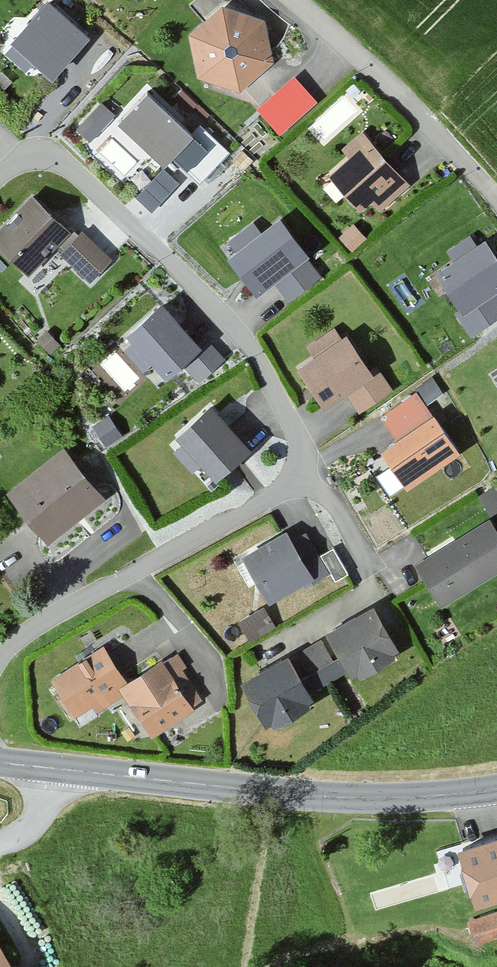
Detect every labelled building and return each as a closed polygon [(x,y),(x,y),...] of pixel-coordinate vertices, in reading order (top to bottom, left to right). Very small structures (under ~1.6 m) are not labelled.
[(56,0),(42,0),(2,45),(24,64),(33,54),(51,70),(88,28),(56,0)] [(220,2),(186,28),(196,73),(238,88),(272,57),(264,14),(220,2)] [(289,69),(252,100),(275,127),(311,96),(289,69)] [(144,82),(116,112),(164,159),(174,148),(200,172),(226,146),(198,119),(191,127),(144,82)] [(98,95),(73,121),(90,138),(116,112),(98,95)] [(338,143),(347,153),(318,177),(337,199),(347,191),(358,203),(368,195),(378,207),(410,181),(362,123),(338,143)] [(137,186),(150,205),(182,183),(169,164),(137,186)] [(0,219),(0,245),(25,270),(70,226),(32,187),(0,219)] [(253,210),(223,230),(232,243),(224,248),(252,290),(278,272),(290,288),(319,269),(280,211),(262,223),(253,210)] [(81,223),(59,246),(89,274),(111,251),(81,223)] [(432,267),(472,328),(496,312),(496,290),(495,287),(496,285),(496,250),(486,232),(432,267)] [(161,295),(124,326),(133,336),(125,342),(144,365),(150,359),(165,376),(184,360),(197,375),(223,352),(205,331),(198,337),(161,295)] [(334,321),(307,338),(315,352),(300,361),(324,400),(349,385),(359,402),(391,382),(375,357),(369,360),(346,323),(339,328),(334,321)] [(115,343),(98,356),(122,385),(138,372),(115,343)] [(398,435),(382,445),(408,483),(461,447),(417,383),(380,408),(398,435)] [(209,398),(173,430),(179,437),(172,445),(191,466),(199,459),(215,477),(251,445),(209,398)] [(62,437),(3,483),(47,539),(106,493),(62,437)] [(387,487),(401,481),(392,462),(379,467),(387,487)] [(478,486),(490,508),(496,504),(496,483),(494,477),(478,486)] [(413,556),(440,602),(496,568),(496,526),(489,512),(413,556)] [(286,524),(243,549),(270,596),(328,563),(305,523),(291,531),(286,524)] [(374,598),(322,627),(336,652),(344,665),(350,676),(357,672),(360,676),(397,656),(393,650),(401,646),(374,598)] [(264,599),(237,614),(248,633),(274,619),(264,599)] [(102,638),(47,672),(73,713),(93,701),(96,706),(122,690),(116,682),(126,676),(102,638)] [(289,646),(237,674),(264,723),(271,719),(274,725),(313,704),(310,699),(316,696),(310,685),(302,672),(289,646)] [(161,652),(126,676),(116,682),(122,690),(151,733),(193,705),(190,700),(201,693),(180,662),(184,659),(176,648),(164,656),(161,652)] [(336,652),(302,672),(310,685),(344,665),(336,652)] [(463,842),(476,894),(496,889),(496,833),(463,842)] [(468,915),(476,939),(496,932),(496,905),(468,915)] [(0,943),(0,966),(15,966),(0,943)]
